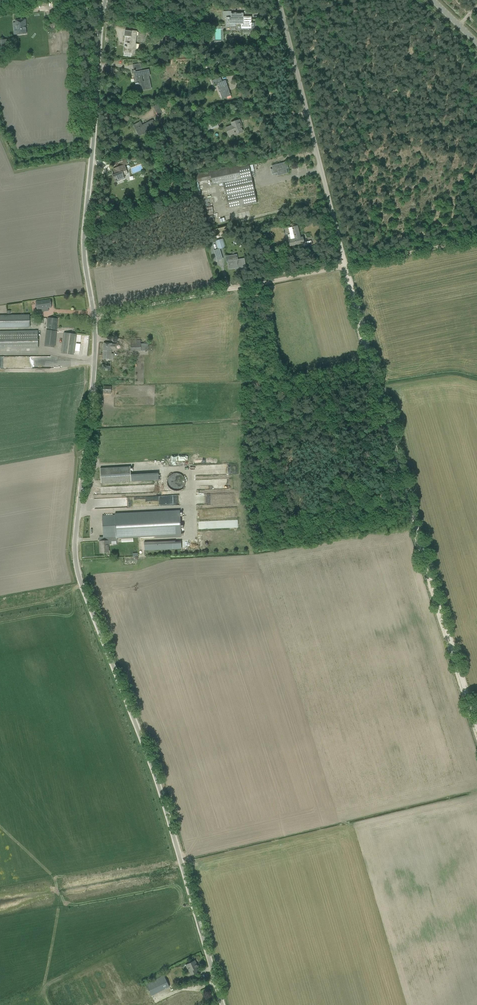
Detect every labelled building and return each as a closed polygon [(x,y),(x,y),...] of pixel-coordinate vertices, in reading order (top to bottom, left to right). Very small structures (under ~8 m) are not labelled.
[(231,12),(223,12),(223,19),(226,19),(226,26),(232,26),(231,24),(235,24),(241,24),(241,28),(248,28),(248,33),(249,33),(254,33),(254,28),(254,24),(252,24),(252,23),(251,23),(251,19),(243,19),(243,13),(238,14),(236,14),(236,13),(234,13),(234,14),(231,14),(231,12)] [(25,19),(15,20),(16,26),(16,25),(17,35),(26,34),(25,26),(26,26),(26,23),(25,19)] [(131,37),(130,44),(129,44),(127,44),(127,46),(126,46),(126,47),(124,47),(123,52),(134,53),(137,32),(130,31),(125,30),(124,36),(131,37)] [(0,40),(0,50),(8,50),(8,47),(7,39),(0,40)] [(136,75),(135,76),(135,80),(137,79),(138,83),(135,83),(135,84),(136,84),(137,90),(146,89),(146,90),(151,89),(149,76),(150,76),(148,70),(136,72),(135,70),(134,71),(135,71),(136,75)] [(222,81),(221,77),(212,80),(213,85),(216,84),(222,99),(231,96),(229,90),(228,90),(227,88),(228,87),(225,80),(222,81)] [(163,112),(163,111),(165,111),(169,111),(168,108),(164,108),(163,107),(160,108),(158,104),(153,107),(155,110),(158,115),(162,112),(163,112)] [(235,135),(244,132),(240,119),(230,123),(231,125),(225,127),(229,136),(235,134),(235,135)] [(140,122),(133,125),(135,129),(137,128),(141,135),(155,128),(151,120),(142,125),(140,122)] [(207,130),(217,127),(217,129),(219,129),(217,122),(210,124),(210,122),(205,123),(207,130)] [(128,174),(125,165),(127,164),(126,159),(115,163),(117,168),(113,169),(114,172),(115,172),(116,174),(112,175),(115,182),(116,181),(116,182),(117,181),(124,178),(123,175),(128,174)] [(272,166),(273,169),(271,169),(272,174),(277,173),(278,176),(280,175),(287,173),(286,169),(288,168),(287,164),(285,165),(285,162),(281,163),(272,166)] [(197,173),(195,173),(197,182),(211,180),(212,185),(222,183),(228,209),(257,203),(250,170),(248,163),(197,173)] [(289,241),(290,246),(304,242),(302,237),(300,238),(297,226),(288,228),(291,240),(289,241)] [(218,249),(214,251),(217,261),(223,259),(219,249),(225,247),(222,239),(215,241),(218,249)] [(226,258),(227,262),(228,262),(229,269),(237,268),(237,269),(241,268),(241,269),(246,269),(244,259),(232,261),(232,257),(226,258)] [(52,307),(50,299),(36,302),(37,310),(52,307)] [(30,327),(29,315),(0,315),(0,328),(30,327)] [(56,328),(58,319),(48,317),(45,345),(54,347),(57,328),(56,328)] [(20,331),(0,331),(0,349),(37,348),(37,330),(20,331)] [(61,353),(73,355),(76,334),(64,333),(61,353)] [(148,350),(148,344),(140,344),(140,340),(130,340),(131,351),(148,350)] [(104,343),(102,370),(110,371),(111,349),(115,349),(116,344),(104,343)] [(100,468),(101,483),(131,481),(130,467),(100,468)] [(172,488),(186,486),(183,472),(170,475),(172,488)] [(104,541),(100,541),(100,553),(104,552),(104,553),(105,553),(105,552),(108,552),(108,544),(111,544),(111,541),(117,541),(116,537),(146,536),(146,538),(181,536),(181,525),(183,525),(183,523),(180,523),(180,511),(114,515),(114,516),(107,516),(102,516),(103,537),(104,537),(104,541)] [(175,541),(144,542),(144,551),(181,549),(181,544),(175,545),(175,541)] [(185,965),(191,975),(198,972),(196,968),(198,967),(194,960),(185,965)] [(162,990),(169,987),(163,975),(156,979),(162,990)] [(128,993),(131,1004),(136,1002),(132,991),(128,993)] [(152,1004),(196,1004),(195,1002),(199,1000),(196,995),(187,998),(185,992),(152,1004)]
